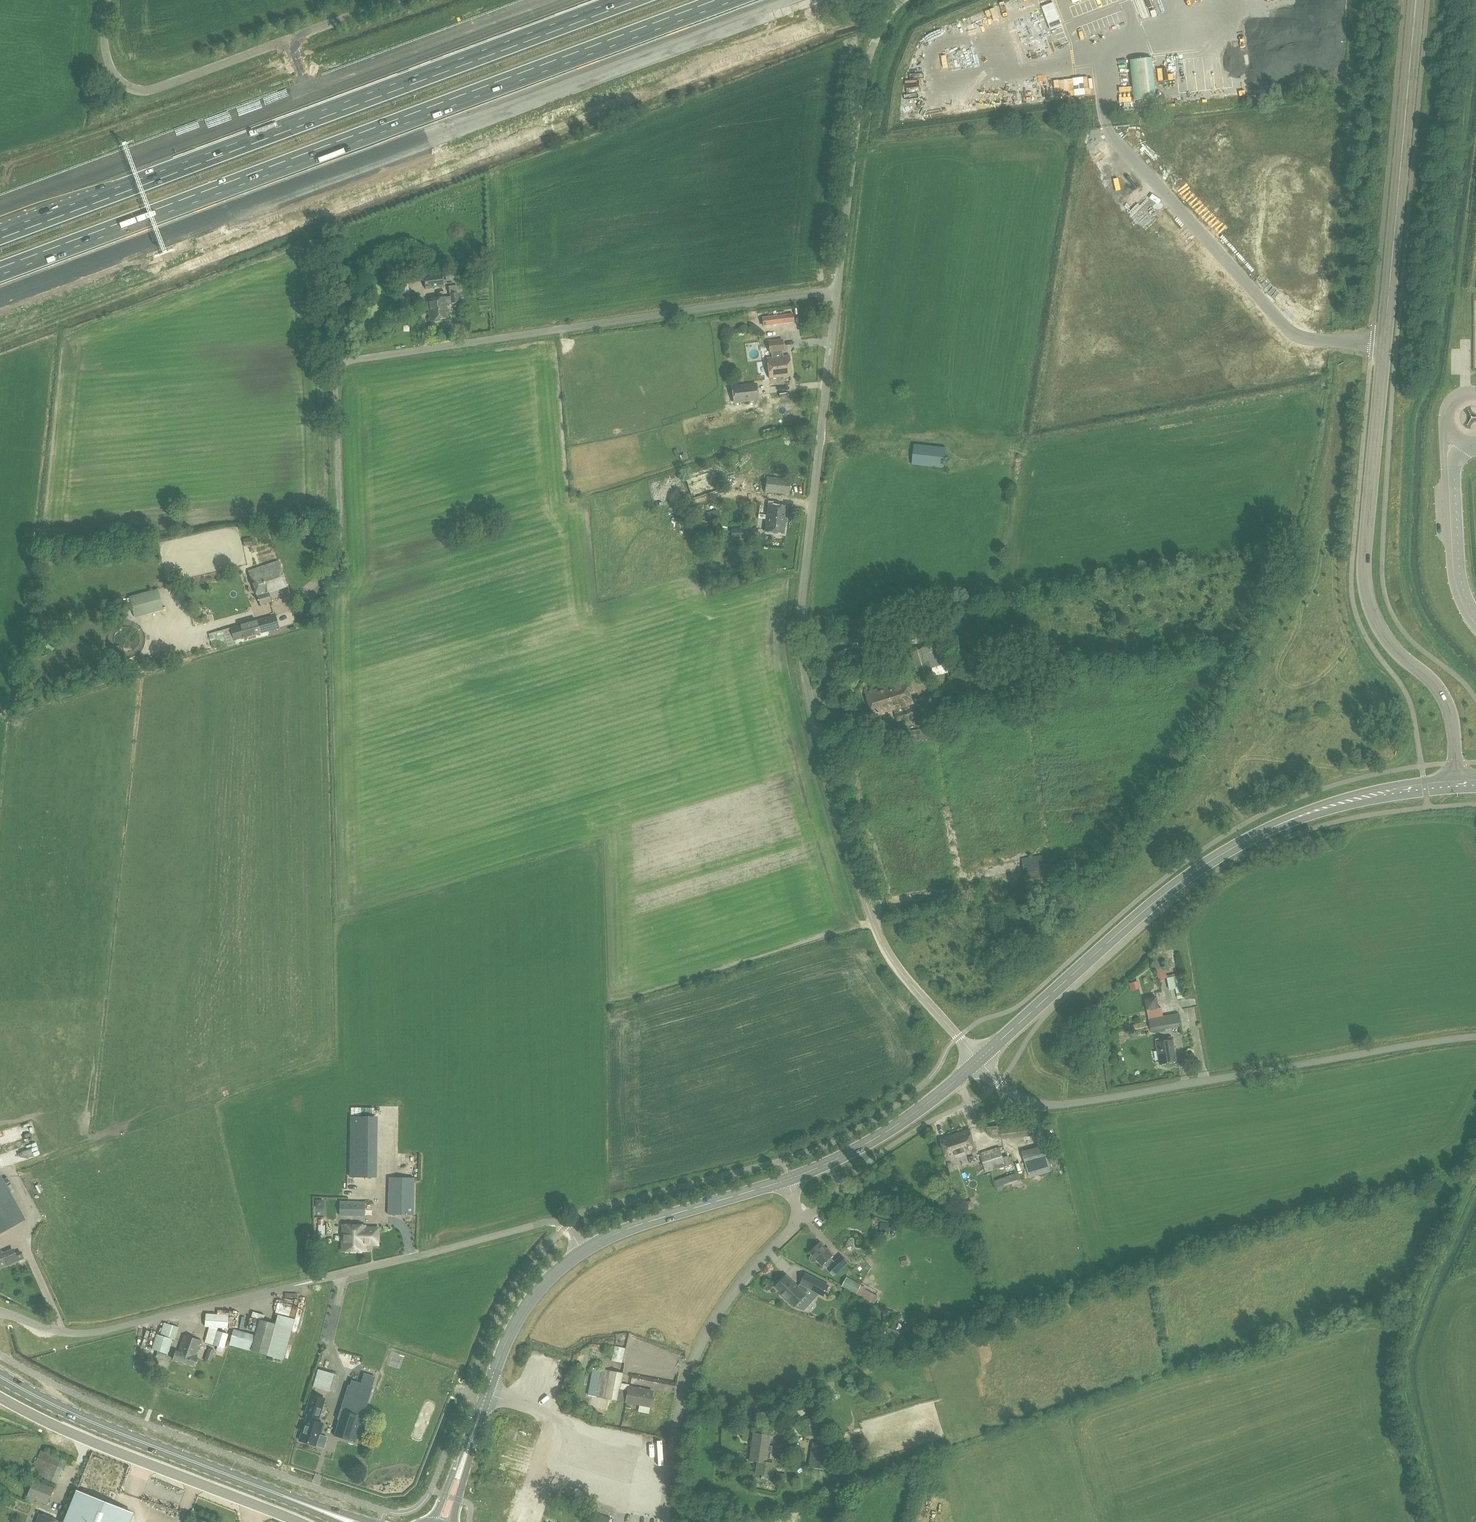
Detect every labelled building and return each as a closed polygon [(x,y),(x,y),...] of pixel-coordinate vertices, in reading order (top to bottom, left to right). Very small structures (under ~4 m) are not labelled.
[(669,22),(644,32),(645,36),(670,26),(669,22)] [(1152,58),(1130,60),(1135,100),(1156,98),(1152,58)] [(256,183),(271,178),(269,173),(255,178),(256,183)] [(96,243),(108,239),(106,234),(95,238),(96,243)] [(426,289),(444,287),(442,273),(424,276),(426,289)] [(396,279),(398,294),(409,293),(407,278),(396,279)] [(458,292),(450,293),(450,296),(427,300),(430,320),(448,318),(446,304),(459,303),(458,292)] [(395,307),(410,304),(409,297),(394,299),(395,307)] [(763,326),(794,322),(793,314),(762,318),(763,326)] [(783,340),(768,342),(769,353),(777,352),(778,357),(767,359),(769,378),(791,376),(789,356),(782,357),(781,351),(784,351),(783,340)] [(757,383),(731,386),(733,404),(759,401),(757,383)] [(984,434),(984,445),(992,445),(993,434),(984,434)] [(912,465),(944,468),(947,447),(914,444),(912,465)] [(766,477),(765,485),(764,492),(764,493),(789,495),(790,479),(766,477)] [(768,505),(767,516),(758,515),(758,519),(766,520),(765,531),(784,533),(787,507),(768,505)] [(731,538),(758,538),(758,528),(730,528),(731,538)] [(251,537),(244,539),(245,546),(253,544),(251,537)] [(286,587),(278,562),(249,571),(257,596),(258,596),(260,605),(272,601),(269,592),(286,587)] [(747,588),(735,588),(736,602),(748,601),(747,588)] [(135,616),(163,609),(158,590),(130,597),(135,616)] [(766,614),(766,622),(763,622),(763,629),(774,629),(773,614),(766,614)] [(234,641),(280,628),(276,615),(230,627),(234,641)] [(230,627),(217,631),(221,645),(222,648),(234,644),(235,644),(234,641),(230,627)] [(942,642),(925,648),(934,677),(951,672),(942,642)] [(934,677),(925,648),(911,653),(920,681),(934,677)] [(887,688),(879,690),(879,689),(866,693),(873,717),(885,713),(885,712),(894,709),(895,711),(899,722),(902,721),(903,723),(911,720),(910,718),(922,714),(924,714),(925,713),(926,710),(926,707),(924,704),(922,703),(919,702),(913,704),(906,681),(887,686),(887,688)] [(939,729),(900,732),(904,744),(940,740),(939,729)] [(1022,859),(1024,873),(1028,872),(1031,889),(1057,884),(1052,858),(1043,859),(1042,855),(1022,859)] [(1153,957),(1161,954),(1166,953),(1164,943),(1153,956),(1153,957)] [(1156,969),(1165,967),(1161,954),(1153,957),(1156,969)] [(1181,975),(1174,977),(1176,989),(1178,999),(1185,997),(1181,975)] [(1174,977),(1167,978),(1170,990),(1176,989),(1174,977)] [(1132,990),(1140,988),(1138,981),(1130,983),(1132,990)] [(1145,999),(1147,1011),(1159,1009),(1157,996),(1145,999)] [(1164,1016),(1149,1018),(1151,1031),(1181,1026),(1179,1014),(1164,1016)] [(1173,1040),(1157,1042),(1161,1064),(1176,1061),(1173,1040)] [(375,1117),(351,1116),(350,1177),(374,1177),(375,1117)] [(1000,1123),(1000,1126),(1001,1137),(1002,1139),(1034,1136),(1032,1120),(1000,1123)] [(1001,1137),(1000,1126),(987,1127),(988,1133),(990,1137),(993,1138),(1001,1137)] [(977,1151),(970,1129),(941,1138),(948,1160),(977,1151)] [(1051,1171),(1050,1164),(1045,1149),(1044,1145),(1023,1151),(1030,1177),(1051,1171)] [(1009,1156),(1006,1156),(1003,1157),(1001,1150),(1000,1146),(980,1153),(986,1173),(1011,1164),(1009,1156)] [(1045,1149),(1050,1164),(1056,1162),(1053,1151),(1052,1147),(1045,1149)] [(29,1218),(3,1173),(0,1174),(0,1234),(29,1218)] [(388,1214),(413,1215),(414,1178),(389,1177),(388,1214)] [(324,1200),(315,1200),(315,1209),(319,1209),(324,1204),(324,1200)] [(340,1201),(339,1216),(364,1216),(364,1202),(340,1201)] [(889,1224),(881,1224),(880,1233),(889,1234),(889,1224)] [(364,1251),(364,1244),(378,1244),(378,1229),(365,1228),(365,1226),(343,1226),(343,1250),(364,1251)] [(831,1257),(833,1255),(821,1242),(810,1253),(812,1255),(810,1257),(810,1259),(810,1261),(811,1262),(813,1263),(816,1262),(818,1260),(822,1265),(824,1264),(828,1268),(827,1268),(835,1276),(849,1262),(841,1255),(835,1261),(831,1257)] [(1,1249),(0,1250),(0,1269),(8,1266),(1,1249)] [(798,1287),(786,1276),(776,1287),(783,1294),(782,1295),(795,1307),(806,1294),(805,1294),(810,1288),(824,1296),(829,1285),(806,1274),(801,1284),(798,1287)] [(857,1294),(862,1285),(847,1276),(842,1287),(857,1294)] [(867,1287),(862,1285),(857,1294),(872,1302),(876,1296),(865,1290),(867,1287)] [(274,1311),(288,1312),(289,1301),(275,1300),(274,1311)] [(206,1314),(205,1327),(227,1328),(228,1315),(206,1314)] [(259,1319),(255,1335),(251,1350),(251,1351),(267,1355),(267,1356),(283,1360),(294,1319),(278,1314),(275,1324),(259,1319)] [(873,1327),(870,1335),(880,1338),(883,1331),(873,1327)] [(251,1350),(255,1335),(233,1329),(229,1345),(251,1350)] [(224,1348),(228,1334),(217,1331),(212,1344),(218,1346),(224,1348)] [(167,1354),(172,1339),(161,1336),(156,1334),(152,1349),(167,1354)] [(173,1359),(195,1367),(197,1358),(195,1357),(201,1340),(184,1334),(178,1352),(176,1351),(173,1359)] [(621,1358),(621,1344),(611,1344),(611,1358),(621,1358)] [(205,1358),(211,1360),(215,1350),(208,1348),(205,1358)] [(318,1357),(316,1365),(326,1367),(328,1360),(318,1357)] [(597,1397),(605,1398),(625,1402),(650,1407),(653,1392),(628,1387),(628,1390),(620,1389),(623,1373),(621,1372),(615,1371),(603,1369),(594,1367),(588,1395),(597,1397)] [(333,1374),(318,1369),(313,1386),(328,1390),(333,1374)] [(358,1415),(350,1441),(355,1442),(372,1386),(351,1380),(342,1410),(358,1415)] [(305,1413),(307,1413),(299,1441),(316,1445),(318,1437),(319,1438),(320,1435),(321,1431),(320,1431),(322,1424),(316,1422),(318,1417),(319,1417),(325,1398),(311,1394),(305,1413)] [(788,1409),(805,1406),(804,1396),(786,1399),(788,1409)] [(334,1436),(350,1441),(358,1415),(342,1410),(334,1436)] [(811,1427),(822,1426),(821,1417),(801,1419),(803,1433),(812,1432),(811,1427)] [(756,1474),(772,1476),(774,1463),(765,1462),(767,1451),(772,1451),(772,1446),(767,1445),(769,1436),(754,1434),(750,1461),(758,1462),(756,1474)] [(840,1446),(812,1442),(808,1467),(836,1471),(840,1446)] [(32,1473),(56,1483),(65,1461),(41,1451),(32,1473)] [(54,1488),(33,1479),(26,1496),(47,1505),(54,1488)] [(132,1513),(76,1491),(64,1521),(128,1521),(132,1513)] [(598,1513),(595,1521),(608,1521),(610,1517),(602,1514),(598,1513)] [(36,1521),(59,1521),(39,1514),(36,1521)]
